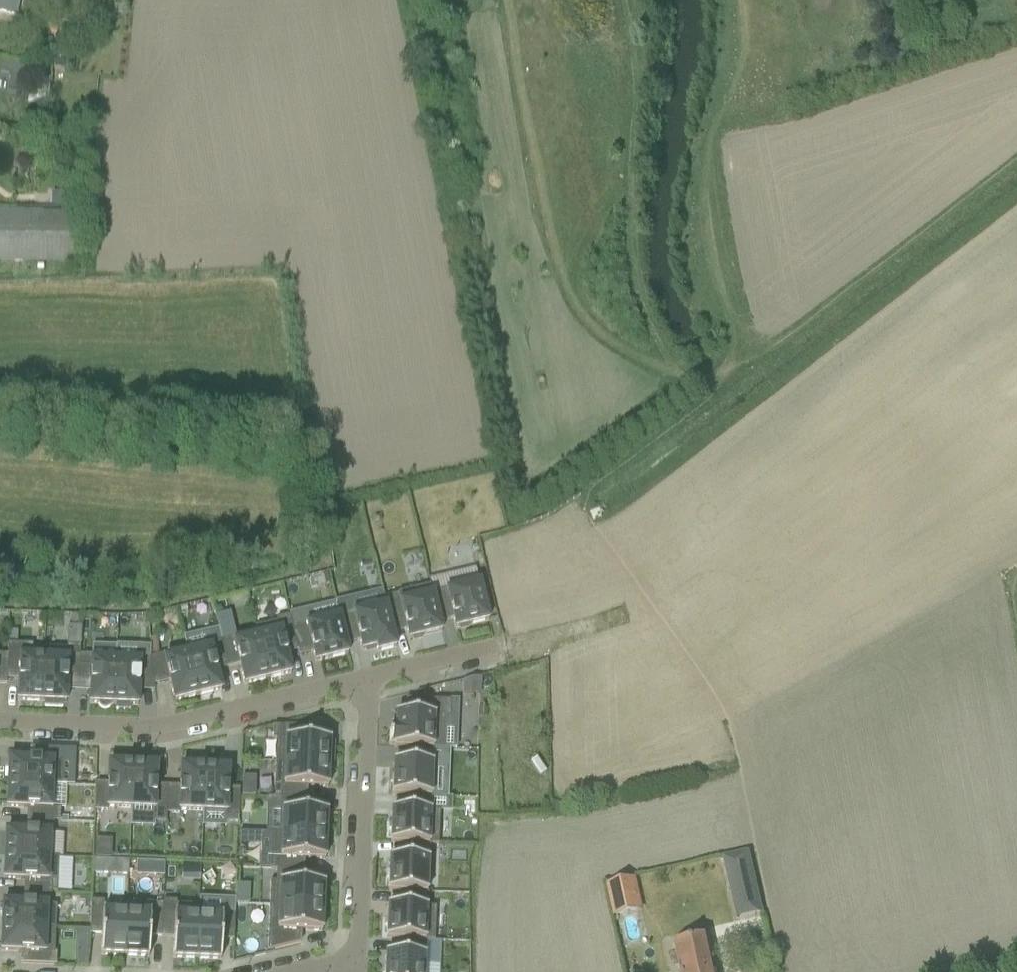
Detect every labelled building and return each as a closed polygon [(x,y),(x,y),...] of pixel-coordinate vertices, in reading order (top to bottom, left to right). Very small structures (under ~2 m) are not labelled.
[(15,16),(20,0),(0,0),(0,12),(15,16)] [(122,15),(124,2),(115,2),(114,14),(122,15)] [(80,264),(81,211),(0,210),(0,262),(80,264)] [(475,568),(428,579),(430,585),(432,594),(438,621),(452,618),(455,628),(488,621),(475,568)] [(397,594),(383,598),(385,605),(392,633),(406,629),(408,640),(441,632),(438,621),(432,594),(430,585),(397,593),(397,594)] [(385,605),(339,617),(345,644),(359,640),(361,651),(376,647),(377,652),(395,648),(392,633),(385,605)] [(277,622),(255,627),(257,636),(267,679),(290,673),(285,653),(297,650),(292,628),(289,616),(276,619),(277,622)] [(339,617),(292,628),(299,655),(312,652),(315,662),(348,654),(345,644),(339,617)] [(43,658),(41,701),(44,701),(44,707),(62,707),(62,702),(65,702),(66,690),(66,681),(78,682),(79,656),(80,646),(80,627),(70,627),(67,627),(66,646),(66,649),(44,648),(43,658)] [(8,631),(8,644),(16,644),(17,631),(8,631)] [(233,639),(221,642),(227,667),(239,664),(244,685),(267,679),(257,636),(234,642),(233,639)] [(209,648),(187,653),(197,696),(220,690),(215,669),(227,667),(221,642),(208,645),(209,648)] [(8,644),(6,679),(18,679),(17,700),(41,701),(43,658),(31,657),(32,645),(16,644),(8,644)] [(163,656),(151,659),(154,684),(169,681),(174,701),(197,696),(187,653),(164,658),(163,656)] [(79,656),(78,682),(90,682),(89,703),(97,704),(99,707),(102,709),(105,709),(109,707),(111,704),(113,704),(115,660),(91,659),(92,657),(79,656)] [(115,660),(113,704),(115,704),(115,710),(129,710),(130,705),(137,705),(138,684),(152,685),(154,684),(151,659),(150,659),(139,659),(139,661),(115,660)] [(463,681),(462,693),(480,693),(480,676),(463,681)] [(390,728),(389,746),(394,746),(394,747),(404,748),(432,749),(442,749),(443,717),(450,717),(450,701),(406,699),(406,714),(395,714),(394,728),(390,728)] [(273,726),(272,739),(276,739),(275,762),(328,764),(333,764),(334,743),(329,743),(329,740),(308,739),(308,727),(284,726),(284,727),(273,726)] [(8,759),(7,783),(51,785),(61,785),(62,762),(55,761),(55,749),(30,748),(29,760),(8,759)] [(393,762),(392,795),(402,795),(430,796),(432,749),(404,748),(404,762),(393,762)] [(167,787),(166,813),(179,813),(179,810),(202,811),(204,767),(202,767),(202,762),(188,761),(188,767),(180,766),(179,788),(167,787)] [(275,762),(274,786),(280,786),(280,798),(305,799),(306,787),(327,788),(328,764),(275,762)] [(95,784),(94,810),(107,810),(107,807),(130,808),(132,764),(108,763),(107,785),(95,784)] [(132,764),(130,808),(153,809),(152,822),(166,822),(166,813),(167,787),(155,787),(156,765),(132,764)] [(204,767),(202,811),(226,812),(226,815),(238,815),(239,790),(227,790),(228,768),(204,767)] [(7,783),(6,807),(27,808),(27,820),(52,821),(59,822),(60,809),(50,809),(51,785),(7,783)] [(391,810),(390,843),(400,843),(428,845),(438,845),(439,812),(430,811),(430,796),(402,795),(402,810),(391,810)] [(272,833),(272,834),(325,836),(326,812),(305,811),(305,799),(280,798),(280,810),(282,810),(281,834),(272,833)] [(5,831),(4,855),(48,857),(49,834),(52,834),(52,821),(27,820),(27,832),(5,831)] [(238,832),(237,845),(246,845),(246,833),(238,832)] [(272,834),(270,870),(277,870),(303,871),(303,859),(324,859),(325,836),(272,834)] [(389,858),(388,891),(398,891),(426,893),(428,845),(400,843),(400,858),(389,858)] [(748,852),(729,857),(738,893),(756,889),(748,852)] [(4,855),(3,879),(25,880),(24,892),(50,893),(50,881),(57,881),(58,857),(48,857),(4,855)] [(92,859),(92,874),(107,874),(107,859),(92,859)] [(154,861),(154,875),(163,875),(163,862),(154,861)] [(270,882),(269,906),(322,908),(323,884),(302,883),(303,871),(277,870),(277,882),(270,882)] [(634,879),(606,886),(613,916),(627,913),(641,909),(638,898),(634,879)] [(387,906),(386,939),(396,939),(424,941),(434,941),(435,907),(426,907),(426,893),(398,891),(398,906),(387,906)] [(2,903),(1,927),(55,929),(56,905),(49,905),(50,893),(24,892),(24,904),(2,903)] [(90,901),(89,933),(101,934),(100,955),(124,956),(126,912),(103,911),(103,902),(90,901)] [(162,904),(161,936),(173,937),(172,958),(196,959),(199,906),(176,905),(176,902),(163,901),(162,904)] [(126,912),(124,956),(148,957),(149,936),(161,936),(162,904),(126,903),(126,912)] [(199,906),(196,959),(220,960),(221,939),(233,939),(234,914),(222,913),(222,916),(199,915),(199,906)] [(269,906),(267,951),(300,943),(300,931),(321,932),(322,908),(269,906)] [(1,927),(0,951),(22,952),(21,964),(55,965),(55,953),(54,953),(55,929),(1,927)] [(708,936),(675,944),(681,971),(716,971),(708,936)] [(385,971),(423,971),(424,941),(396,939),(396,954),(385,953),(385,971)] [(76,954),(76,966),(85,967),(88,967),(88,955),(76,954)]
